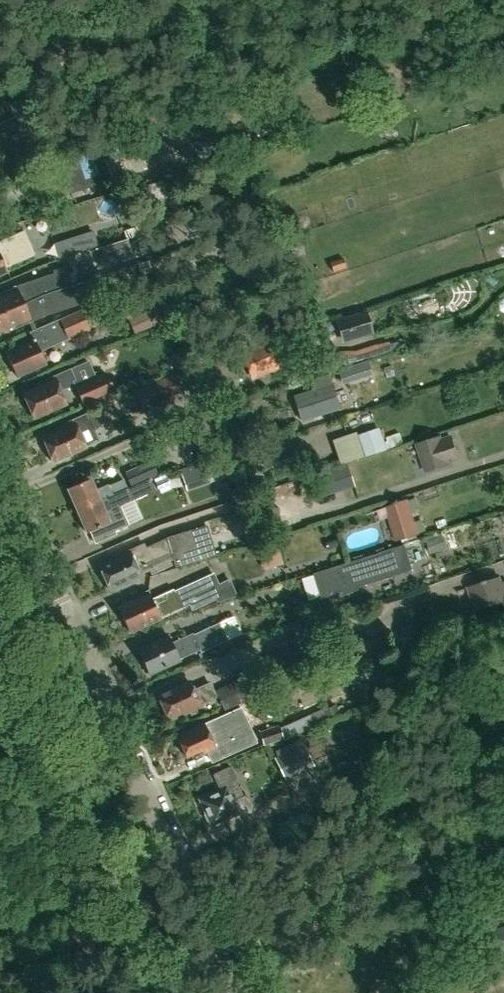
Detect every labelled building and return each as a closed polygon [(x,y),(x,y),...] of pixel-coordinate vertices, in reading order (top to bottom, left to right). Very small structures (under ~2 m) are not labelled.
[(42,105),(36,92),(22,98),(28,111),(42,105)] [(71,192),(115,178),(109,159),(122,155),(118,143),(61,161),(71,192)] [(134,188),(140,209),(168,201),(163,180),(134,188)] [(8,271),(6,267),(35,254),(25,230),(0,240),(0,274),(8,271)] [(77,283),(77,281),(71,263),(52,270),(53,272),(18,285),(1,293),(2,297),(0,298),(0,313),(46,294),(55,290),(77,283)] [(0,313),(0,331),(15,325),(16,328),(33,320),(50,312),(51,314),(84,303),(83,298),(85,294),(82,286),(78,284),(77,283),(55,290),(46,294),(0,313)] [(136,333),(191,309),(185,294),(129,317),(136,333)] [(17,374),(45,362),(40,350),(89,328),(80,309),(32,331),(35,337),(19,344),(21,348),(8,354),(17,374)] [(343,343),(374,333),(367,310),(336,319),(343,343)] [(254,375),(277,365),(267,342),(244,352),(254,375)] [(94,400),(113,392),(114,391),(106,372),(96,377),(88,361),(71,368),(37,383),(38,386),(24,392),(35,416),(66,403),(60,389),(74,383),(83,405),(94,400)] [(342,383),(365,375),(361,363),(338,370),(342,383)] [(197,377),(191,366),(176,373),(176,372),(134,390),(143,408),(185,390),(182,384),(197,377)] [(301,419),(339,407),(332,384),(293,397),(301,419)] [(113,392),(94,400),(97,408),(89,411),(57,426),(58,429),(44,436),(54,460),(85,446),(99,440),(95,430),(102,423),(107,422),(101,408),(117,401),(113,392)] [(387,449),(379,427),(357,434),(356,432),(332,439),(341,463),(364,455),(364,456),(387,449)] [(461,460),(453,434),(443,437),(442,434),(416,443),(425,472),(452,464),(451,463),(461,460)] [(263,464),(294,454),(287,435),(257,443),(257,444),(245,449),(230,455),(229,453),(216,458),(215,457),(203,462),(203,461),(179,468),(187,490),(210,483),(209,481),(217,479),(214,470),(223,467),(226,477),(240,473),(236,462),(247,458),(249,463),(262,459),(263,464)] [(144,481),(150,479),(158,474),(151,459),(124,471),(131,486),(144,481)] [(314,499),(355,486),(348,465),(308,477),(314,499)] [(127,488),(123,480),(110,486),(109,484),(97,489),(92,478),(68,488),(77,510),(127,488)] [(127,488),(77,510),(87,532),(89,531),(95,543),(117,534),(115,530),(129,525),(120,505),(132,499),(132,500),(155,490),(150,479),(144,481),(131,486),(127,488)] [(396,541),(420,533),(408,497),(384,505),(396,541)] [(201,559),(191,529),(166,537),(145,547),(144,544),(99,565),(111,590),(141,576),(140,573),(172,558),(175,567),(201,559)] [(312,573),(320,599),(342,592),(343,594),(358,590),(357,587),(413,569),(405,544),(312,573)] [(266,557),(274,577),(292,570),(285,550),(266,557)] [(219,583),(214,573),(206,577),(205,576),(173,591),(173,590),(153,599),(149,591),(132,598),(134,602),(119,608),(130,631),(161,617),(159,614),(180,605),(181,607),(189,604),(191,610),(216,599),(217,602),(237,595),(230,578),(219,583)] [(499,578),(469,587),(477,610),(503,601),(503,604),(503,581),(502,581),(500,581),(499,578)] [(200,652),(227,640),(219,622),(194,634),(193,632),(171,642),(168,636),(138,649),(148,673),(179,660),(179,659),(199,649),(200,652)] [(225,710),(273,687),(262,664),(245,672),(246,675),(215,690),(225,710)] [(319,701),(332,697),(325,676),(312,681),(319,701)] [(352,679),(334,682),(340,709),(357,705),(352,679)] [(193,690),(189,681),(158,696),(169,719),(200,705),(199,703),(216,696),(210,683),(193,690)] [(202,754),(215,748),(211,739),(238,727),(230,711),(176,735),(186,756),(200,750),(202,754)] [(286,734),(269,743),(275,754),(292,745),(286,734)] [(285,780),(315,765),(303,742),(273,756),(285,780)] [(206,811),(203,814),(207,821),(211,822),(212,824),(238,813),(245,814),(251,811),(252,804),(249,798),(244,795),(238,782),(237,783),(229,766),(214,773),(221,789),(201,799),(206,811)] [(482,932),(477,934),(484,959),(503,953),(503,926),(482,932)]
